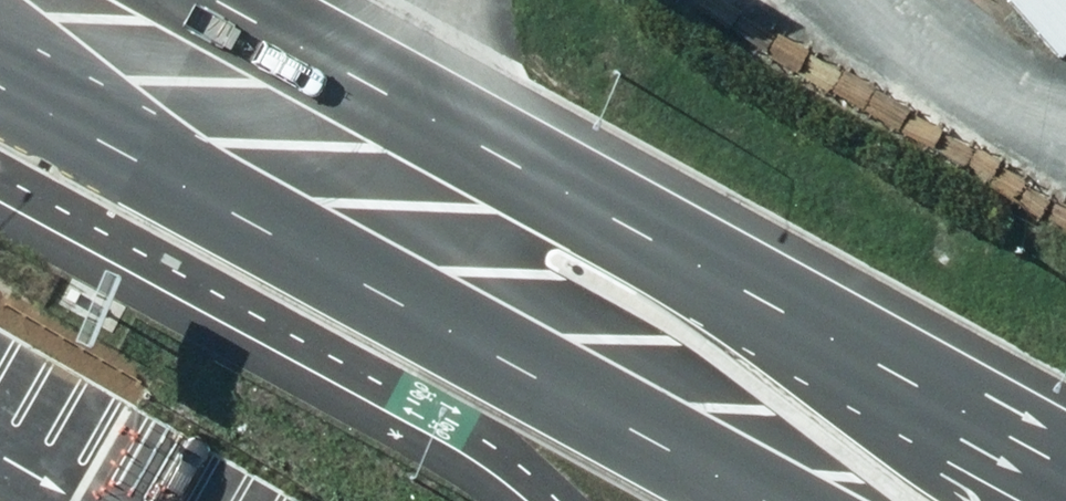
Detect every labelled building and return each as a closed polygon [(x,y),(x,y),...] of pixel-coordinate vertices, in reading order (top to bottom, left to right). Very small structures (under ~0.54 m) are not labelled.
[(1055,69),(1065,60),(1065,0),(996,0),(1055,69)]
